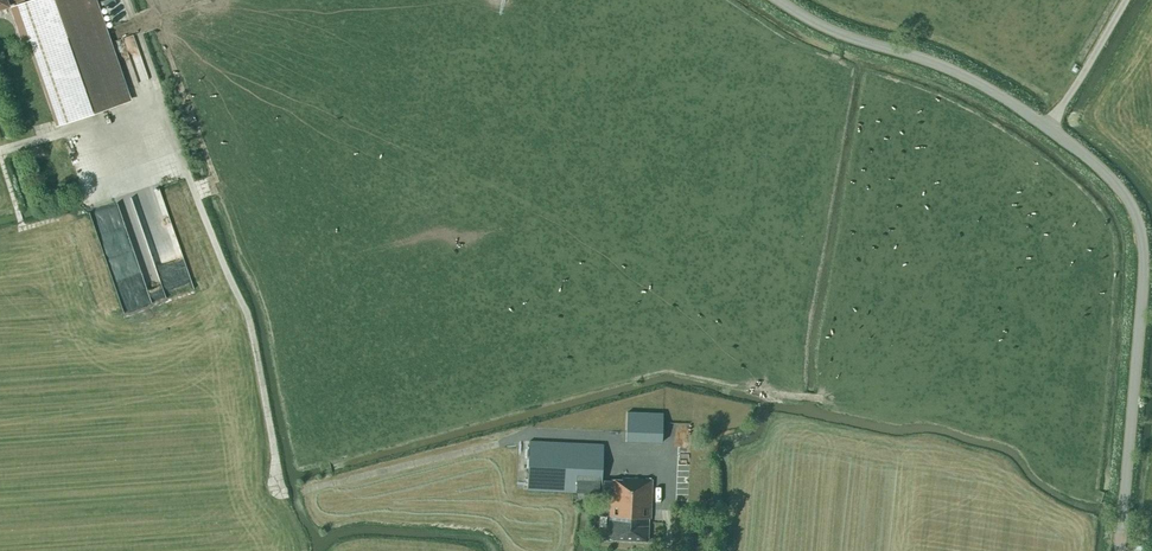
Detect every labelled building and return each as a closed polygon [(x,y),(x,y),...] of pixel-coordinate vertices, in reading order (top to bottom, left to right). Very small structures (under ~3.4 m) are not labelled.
[(29,41),(58,125),(128,101),(93,0),(35,0),(25,3),(24,0),(0,0),(0,9),(8,6),(8,5),(17,2),(18,5),(10,8),(22,43),(29,41)] [(120,213),(131,209),(127,198),(116,202),(120,213)] [(99,235),(121,310),(193,289),(175,228),(169,234),(173,238),(178,255),(180,261),(164,265),(163,262),(161,264),(157,260),(153,264),(148,246),(160,243),(164,247),(168,243),(162,237),(157,239),(150,232),(146,219),(141,225),(144,235),(136,227),(135,224),(123,228),(140,285),(126,289),(120,284),(108,243),(99,235)] [(661,441),(662,413),(627,411),(626,439),(661,441)] [(622,479),(611,479),(611,480),(601,480),(603,444),(529,442),(527,490),(610,494),(609,517),(607,517),(606,527),(609,527),(608,539),(648,541),(648,522),(644,521),(644,517),(651,518),(652,478),(622,477),(622,479)]
